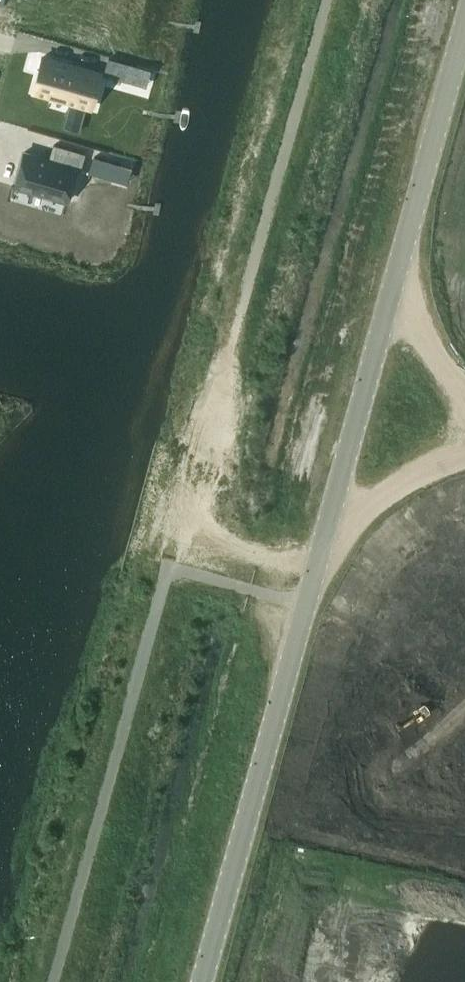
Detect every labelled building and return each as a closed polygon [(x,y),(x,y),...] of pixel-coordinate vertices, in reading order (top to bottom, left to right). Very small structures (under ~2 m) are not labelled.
[(43,56),(34,90),(91,107),(101,72),(43,56)] [(26,147),(16,181),(69,196),(78,163),(82,164),(86,149),(55,140),(51,154),(26,147)] [(95,156),(90,171),(119,179),(123,164),(95,156)]
